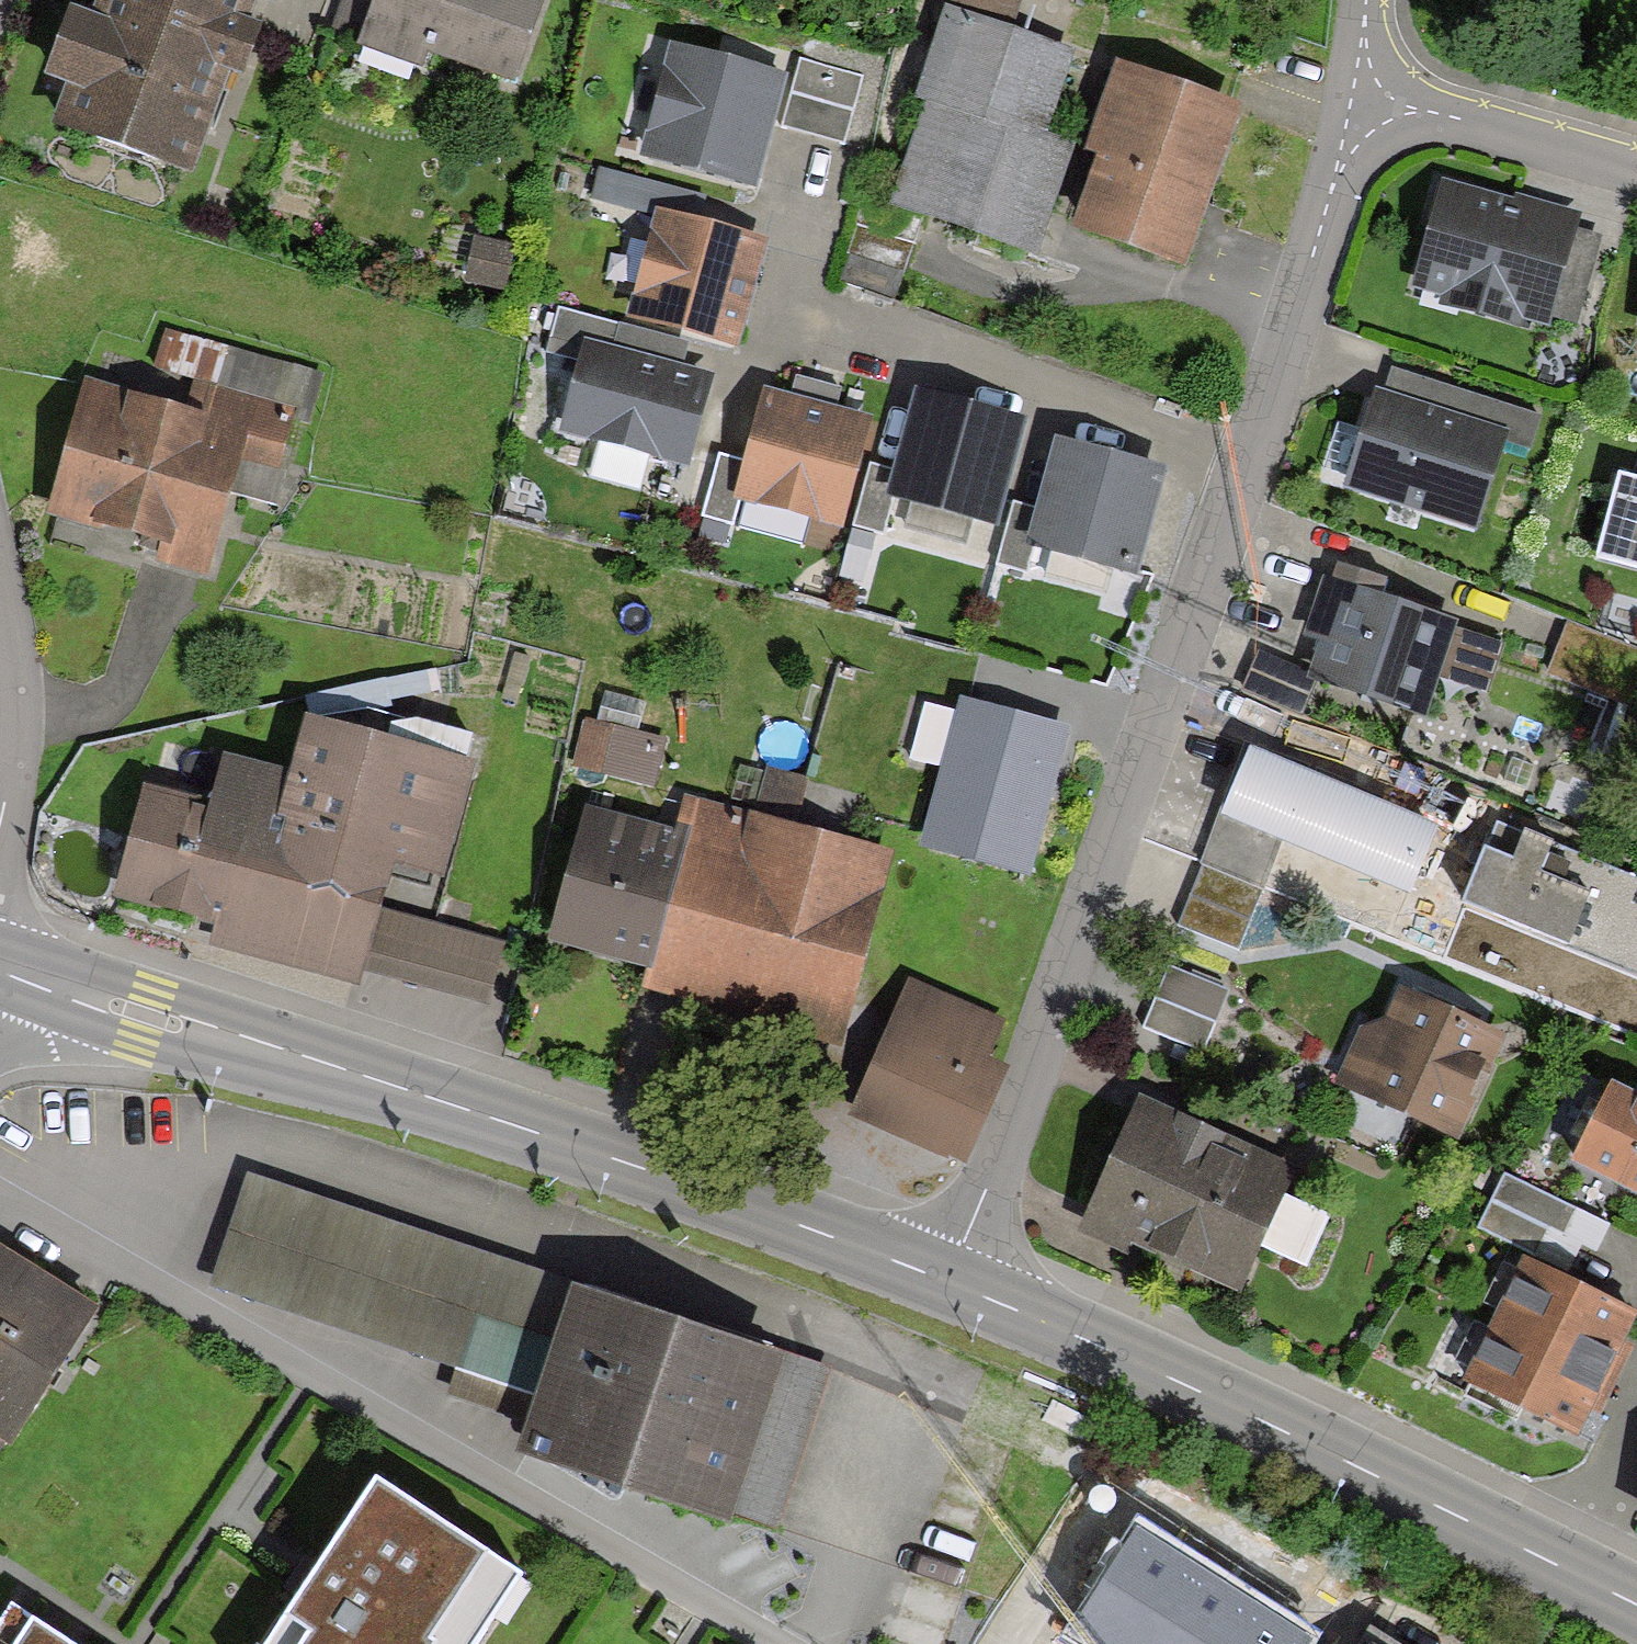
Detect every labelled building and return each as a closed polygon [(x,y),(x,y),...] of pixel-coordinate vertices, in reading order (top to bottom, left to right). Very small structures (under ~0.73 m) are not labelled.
[(90,9),(70,1),(45,70),(70,79),(54,124),(192,174),(229,71),(245,76),(266,18),(251,13),(256,0),(93,0),(90,9)] [(329,27),(354,36),(366,0),(339,0),(329,27)] [(544,0),(370,0),(353,44),(424,71),(432,49),(514,80),(544,0)] [(1064,143),(1032,133),(1061,44),(1005,26),(1014,0),(942,0),(913,90),(929,95),(895,200),(1032,243),(1064,143)] [(790,76),(669,42),(637,154),(758,189),(790,76)] [(863,76),(797,58),(780,122),(846,139),(863,76)] [(1174,273),(1234,116),(1121,72),(1090,152),(1109,160),(1079,237),(1174,273)] [(696,217),(702,195),(600,167),(592,198),(653,214),(655,205),(696,217)] [(1568,217),(1438,182),(1409,288),(1539,324),(1565,230),(1568,217)] [(696,217),(655,205),(653,214),(624,317),(737,348),(768,237),(696,217)] [(889,305),(911,223),(854,207),(832,289),(889,305)] [(1594,238),(1565,230),(1539,324),(1568,332),(1594,238)] [(518,245),(473,235),(463,278),(509,289),(518,245)] [(586,338),(682,364),(687,342),(559,308),(548,352),(579,361),(586,338)] [(277,503),(300,424),(307,426),(323,369),(163,324),(142,398),(87,382),(51,506),(154,536),(163,538),(157,559),(204,572),(228,489),(277,503)] [(688,467),(714,373),(682,364),(586,338),(579,361),(559,431),(688,467)] [(1376,408),(1499,449),(1520,456),(1531,424),(1386,376),(1376,408)] [(839,529),(865,425),(765,399),(738,503),(839,529)] [(1020,426),(920,400),(894,500),(993,526),(1020,426)] [(1473,526),(1499,449),(1376,408),(1350,486),(1473,526)] [(1159,476),(1061,448),(1032,549),(1130,577),(1159,476)] [(741,461),(712,455),(700,512),(729,519),(741,461)] [(893,467),(864,461),(851,518),(881,524),(893,467)] [(1614,479),(1593,557),(1636,569),(1636,486),(1614,479)] [(1036,508),(1007,500),(993,557),(1022,565),(1036,508)] [(1307,674),(1411,711),(1427,667),(1480,686),(1496,642),(1323,579),(1304,633),(1320,639),(1307,674)] [(1564,626),(1547,675),(1627,703),(1636,673),(1636,652),(1564,626)] [(1307,674),(1252,654),(1238,695),(1292,715),(1307,674)] [(1065,734),(965,704),(960,719),(924,708),(908,763),(945,774),(922,851),(1022,881),(1065,734)] [(667,738),(586,716),(572,765),(653,787),(667,738)] [(422,929),(465,760),(304,719),(291,770),(223,752),(209,805),(142,788),(116,890),(219,916),(214,938),(348,972),(338,1010),(488,1048),(512,952),(422,929)] [(1252,748),(1204,862),(1260,886),(1281,836),(1413,891),(1439,827),(1252,748)] [(760,802),(806,812),(815,774),(768,764),(760,802)] [(837,1041),(892,851),(689,793),(678,832),(589,807),(550,939),(647,967),(642,984),(837,1041)] [(1497,829),(1463,910),(1636,981),(1636,887),(1497,829)] [(1260,886),(1204,862),(1179,920),(1235,944),(1260,886)] [(1225,991),(1168,968),(1145,1025),(1202,1048),(1225,991)] [(989,1020),(904,983),(850,1108),(959,1155),(1000,1061),(976,1050),(989,1020)] [(1453,1136),(1497,1037),(1400,995),(1384,1033),(1366,1026),(1339,1087),(1453,1136)] [(1615,1089),(1577,1165),(1636,1195),(1636,1099),(1615,1089)] [(1295,1164),(1143,1095),(1081,1232),(1120,1249),(1125,1238),(1238,1289),(1260,1243),(1282,1193),(1295,1164)] [(1604,1219),(1502,1173),(1479,1223),(1581,1269),(1604,1219)] [(457,1374),(494,1259),(243,1177),(205,1292),(457,1374)] [(1329,1214),(1282,1193),(1260,1243),(1307,1264),(1329,1214)] [(0,1250),(0,1450),(92,1311),(0,1250)] [(824,1367),(494,1259),(457,1374),(539,1400),(521,1457),(768,1538),(824,1367)] [(1495,1329),(1594,1376),(1623,1316),(1524,1269),(1495,1329)] [(1567,1432),(1594,1376),(1495,1329),(1469,1385),(1567,1432)] [(380,1491),(321,1583),(282,1643),(487,1643),(526,1583),(380,1491)] [(1139,1519),(1068,1628),(1093,1643),(1309,1643),(1316,1633),(1284,1613),(1225,1575),(1174,1541),(1139,1519)] [(4,1614),(0,1621),(0,1643),(53,1643),(4,1614)] [(1384,1634),(1378,1643),(1400,1643),(1384,1634)]
